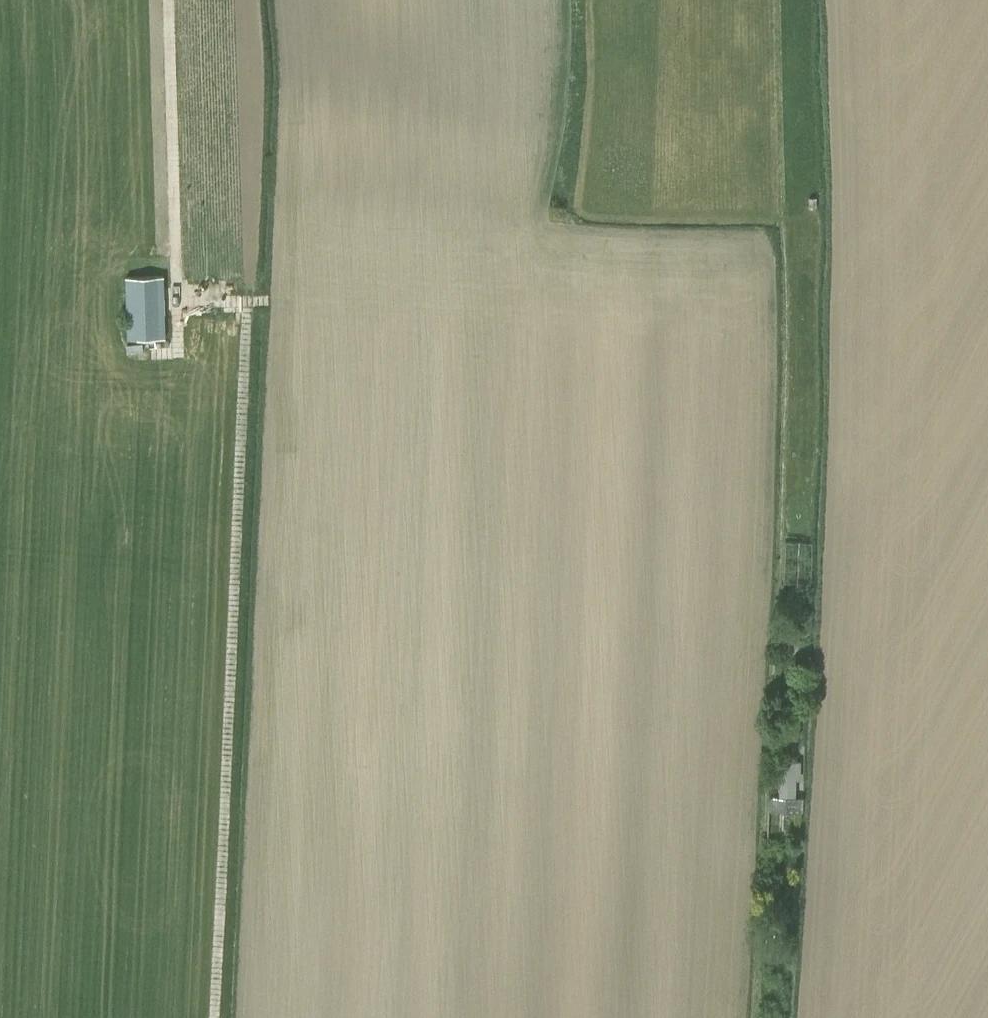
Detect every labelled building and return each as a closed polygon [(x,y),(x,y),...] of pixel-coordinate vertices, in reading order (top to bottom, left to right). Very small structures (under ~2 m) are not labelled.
[(128,278),(130,340),(167,338),(165,277),(128,278)] [(799,775),(799,761),(781,760),(780,796),(794,797),(795,775),(799,775)]
